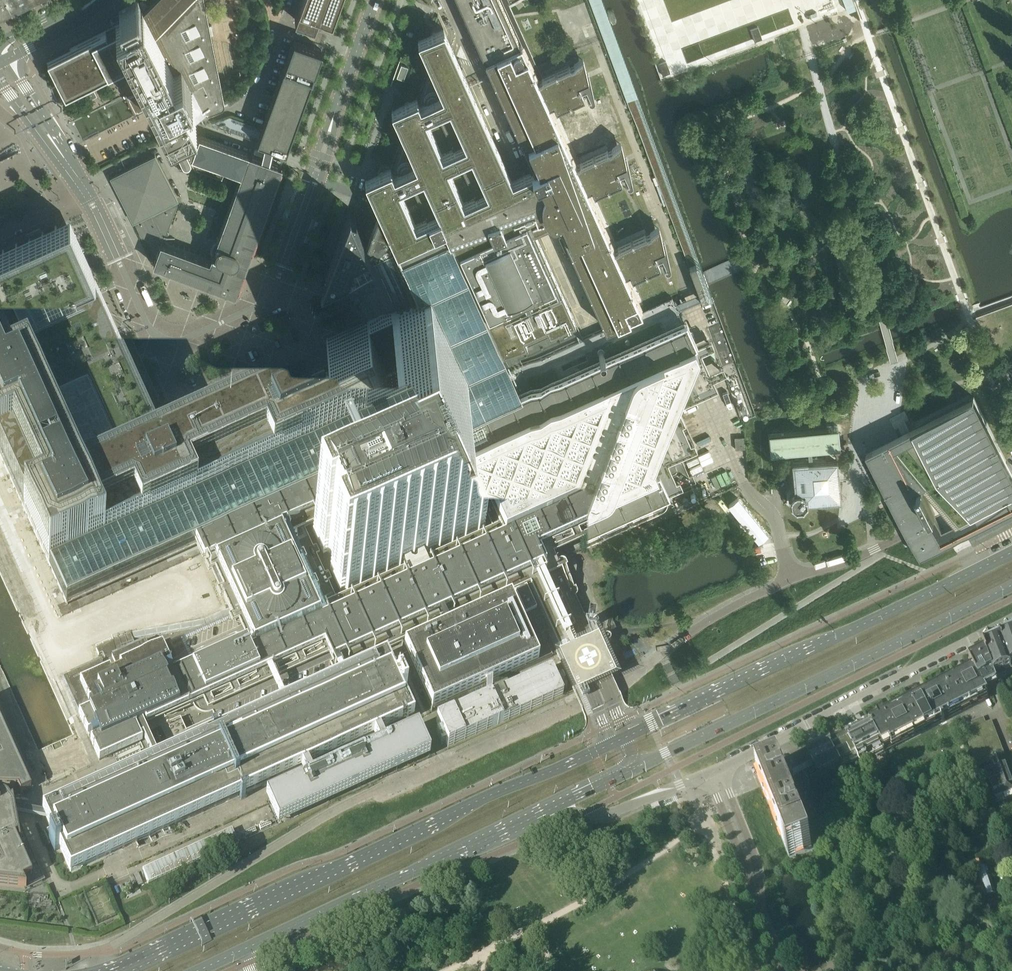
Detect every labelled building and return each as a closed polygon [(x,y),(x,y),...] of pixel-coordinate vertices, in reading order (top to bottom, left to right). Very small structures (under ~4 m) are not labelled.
[(19,153),(17,148),(14,143),(8,129),(50,88),(57,100),(63,97),(57,85),(43,69),(90,23),(67,0),(65,0),(19,45),(14,40),(0,53),(0,162),(19,153)] [(8,0),(0,0),(0,13),(0,14),(5,12),(5,14),(11,10),(11,9),(12,8),(8,0)] [(23,0),(8,0),(12,8),(25,2),(23,0)] [(144,12),(173,70),(183,91),(191,105),(196,103),(198,101),(201,108),(202,109),(203,110),(204,110),(205,111),(206,111),(207,111),(208,111),(209,111),(214,109),(216,108),(221,107),(222,106),(223,106),(223,105),(224,105),(224,104),(224,103),(224,102),(224,101),(222,88),(211,35),(214,34),(212,25),(210,26),(205,3),(204,0),(155,0),(144,12)] [(299,7),(295,19),(321,28),(320,30),(328,32),(330,33),(333,26),(331,25),(340,0),(301,0),(299,7)] [(320,284),(338,276),(353,269),(373,260),(410,243),(424,275),(431,289),(468,372),(471,379),(486,373),(488,372),(490,371),(494,369),(502,365),(529,354),(543,347),(555,342),(581,330),(555,273),(534,228),(536,227),(541,225),(545,223),(553,219),(554,221),(564,243),(567,242),(605,326),(642,310),(641,309),(625,274),(630,272),(632,278),(660,265),(657,259),(660,258),(665,270),(668,271),(670,271),(671,269),(664,238),(662,239),(659,224),(654,227),(650,231),(650,232),(646,234),(646,233),(614,248),(587,190),(592,188),(594,194),(622,181),(620,175),(622,174),(628,186),(630,187),(632,186),(633,184),(626,153),(624,154),(621,140),(616,143),(612,147),(612,148),(608,150),(608,149),(576,163),(557,122),(550,105),(554,103),(556,109),(557,109),(574,101),(580,98),(583,97),(584,97),(582,90),(584,89),(585,93),(589,101),(590,102),(591,103),(592,103),(593,102),(594,102),(594,101),(595,101),(595,100),(595,99),(591,80),(590,78),(589,73),(588,69),(586,70),(583,56),(580,57),(578,59),(576,61),(574,63),(574,64),(570,65),(543,77),(538,79),(521,43),(520,44),(500,0),(458,0),(474,34),(474,35),(477,42),(480,47),(485,59),(490,71),(529,158),(530,157),(535,168),(531,169),(522,174),(513,177),(512,178),(457,57),(448,36),(447,35),(444,27),(443,27),(431,33),(430,33),(427,34),(428,34),(420,38),(418,39),(419,40),(424,50),(429,63),(416,97),(406,102),(404,103),(394,107),(392,109),(393,111),(397,121),(403,133),(390,166),(390,168),(379,172),(378,173),(365,179),(377,203),(378,207),(379,209),(366,244),(354,217),(355,212),(350,210),(349,207),(346,216),(343,223),(338,236),(320,284)] [(624,104),(626,103),(699,298),(709,294),(703,279),(636,99),(856,17),(853,9),(856,8),(853,0),(586,0),(624,104)] [(106,28),(47,58),(65,94),(81,86),(84,84),(85,86),(85,87),(85,88),(85,89),(85,90),(86,90),(86,91),(87,91),(88,91),(89,91),(90,91),(91,90),(92,89),(92,88),(92,87),(92,86),(91,86),(91,85),(90,85),(90,84),(89,84),(88,82),(91,81),(123,64),(123,63),(133,58),(158,107),(169,129),(196,115),(191,105),(183,91),(173,70),(144,12),(142,10),(139,11),(137,6),(124,13),(126,18),(116,23),(106,28)] [(262,127),(257,141),(265,143),(272,146),(286,151),(321,55),(323,49),(322,49),(321,49),(294,39),(282,71),(263,125),(263,126),(262,126),(262,127)] [(403,64),(400,72),(406,74),(409,66),(403,64)] [(84,84),(81,86),(89,101),(98,96),(91,81),(88,82),(84,84)] [(235,293),(244,267),(245,267),(245,266),(246,265),(246,264),(245,264),(244,264),(244,263),(245,263),(245,262),(246,262),(246,261),(246,260),(247,259),(247,258),(247,257),(247,256),(247,255),(248,255),(249,255),(249,256),(249,254),(249,253),(250,253),(281,165),(269,160),(270,153),(272,146),(265,143),(263,151),(261,157),(249,153),(205,137),(200,135),(182,144),(178,145),(176,146),(184,163),(185,162),(190,160),(191,160),(194,166),(194,167),(222,177),(226,167),(242,173),(217,241),(215,243),(216,243),(216,244),(217,244),(218,244),(218,245),(219,245),(217,247),(216,251),(216,253),(215,253),(214,253),(213,253),(212,253),(212,255),(212,256),(211,257),(210,261),(172,247),(164,244),(161,243),(163,238),(165,239),(166,236),(168,230),(170,225),(178,201),(177,199),(178,199),(155,155),(131,167),(127,169),(118,174),(111,177),(134,221),(141,236),(161,243),(154,262),(154,263),(163,267),(166,268),(235,293)] [(367,266),(377,288),(354,298),(358,306),(380,295),(387,310),(388,312),(361,324),(343,332),(342,333),(339,334),(338,335),(326,340),(334,357),(335,358),(337,364),(338,365),(338,366),(198,429),(171,441),(112,311),(70,218),(0,250),(0,457),(21,503),(22,502),(64,599),(212,533),(217,545),(229,570),(219,574),(254,651),(249,653),(259,674),(191,705),(177,673),(172,675),(186,706),(166,715),(167,718),(321,648),(324,647),(332,663),(348,656),(334,626),(354,617),(351,610),(490,548),(491,551),(493,555),(502,550),(512,546),(517,555),(526,576),(545,567),(538,550),(669,491),(668,488),(677,484),(677,485),(678,484),(690,478),(690,479),(692,478),(691,476),(689,477),(679,453),(680,452),(679,451),(691,446),(692,447),(693,446),(692,444),(691,444),(680,420),(682,420),(681,418),(679,418),(669,394),(670,394),(669,391),(668,392),(665,387),(674,362),(673,359),(681,355),(682,356),(684,355),(684,354),(695,349),(696,350),(697,350),(696,348),(695,348),(693,342),(697,341),(686,317),(682,319),(672,297),(642,310),(605,326),(474,385),(471,379),(468,372),(431,289),(424,275),(410,243),(373,260),(353,269),(354,272),(367,266)] [(867,451),(890,497),(900,515),(901,519),(905,526),(907,529),(908,532),(911,538),(912,541),(913,542),(921,558),(952,542),(945,530),(944,526),(936,511),(942,508),(947,506),(949,509),(955,521),(959,519),(1011,499),(1011,472),(1010,467),(1006,459),(974,397),(909,430),(898,435),(874,447),(867,451)] [(770,452),(794,450),(807,449),(812,449),(825,448),(834,447),(840,446),(838,426),(768,432),(770,452)] [(834,447),(825,448),(826,458),(835,457),(834,447)] [(794,490),(790,495),(791,501),(796,505),(802,504),(806,500),(806,499),(819,498),(840,496),(839,486),(839,482),(839,481),(839,479),(838,478),(838,477),(838,473),(838,472),(838,468),(837,467),(837,464),(837,457),(835,457),(826,458),(813,459),(808,459),(807,460),(807,459),(799,459),(795,460),(792,460),(795,490),(794,490)] [(317,530),(312,532),(323,555),(327,554),(327,553),(330,554),(335,566),(334,568),(330,570),(340,594),(344,592),(345,592),(348,593),(349,590),(348,588),(357,585),(358,586),(361,587),(362,584),(362,583),(370,579),(371,580),(374,581),(375,578),(375,577),(383,573),(384,574),(387,575),(388,572),(388,571),(396,567),(397,568),(400,569),(401,566),(401,565),(398,564),(395,559),(422,547),(424,552),(423,555),(423,556),(426,557),(427,554),(428,554),(436,550),(437,550),(439,551),(441,548),(440,547),(449,543),(449,544),(450,544),(453,545),(454,543),(454,542),(453,541),(462,537),(462,539),(463,538),(466,539),(467,537),(466,535),(475,531),(476,533),(479,533),(480,531),(484,529),(474,505),(470,507),(469,508),(467,506),(462,495),(463,492),(467,490),(457,467),(452,469),(449,468),(448,471),(448,472),(440,476),(439,475),(436,474),(435,477),(434,477),(435,478),(427,482),(426,481),(423,480),(422,483),(422,484),(414,488),(413,487),(410,486),(409,489),(409,490),(401,494),(400,493),(397,492),(396,495),(395,495),(396,496),(399,497),(401,502),(375,514),(373,509),(374,506),(374,504),(373,505),(371,504),(369,506),(369,507),(370,508),(361,512),(361,510),(360,511),(357,510),(356,512),(357,514),(348,518),(347,516),(344,516),(343,518),(343,520),(335,523),(334,522),(331,521),(330,524),(330,526),(322,529),(321,528),(318,527),(317,530)] [(400,471),(388,476),(389,479),(391,484),(403,479),(401,474),(400,471)] [(366,486),(354,492),(355,494),(358,499),(369,494),(367,489),(366,486)] [(955,521),(950,512),(947,506),(942,508),(936,511),(939,517),(944,526),(950,523),(952,527),(945,530),(952,542),(957,552),(1011,523),(1011,499),(959,519),(955,521)] [(354,617),(334,626),(348,656),(351,663),(361,658),(361,659),(362,658),(374,652),(374,653),(375,653),(375,652),(381,649),(387,646),(387,647),(388,647),(388,646),(400,641),(402,640),(403,639),(404,643),(401,644),(403,648),(408,658),(410,662),(410,664),(412,666),(415,673),(416,676),(421,689),(423,692),(431,711),(467,695),(483,688),(485,687),(538,663),(551,657),(551,656),(550,655),(549,653),(549,652),(548,650),(547,648),(546,646),(546,645),(544,641),(542,636),(540,631),(539,631),(522,593),(522,591),(520,587),(520,586),(522,586),(529,582),(526,576),(517,555),(512,546),(502,550),(493,555),(491,551),(490,548),(351,610),(354,617)] [(279,572),(253,584),(256,590),(282,579),(279,572)] [(561,575),(554,578),(563,597),(570,594),(561,575)] [(288,592),(285,585),(259,597),(262,604),(288,592)] [(48,604),(53,601),(48,590),(43,592),(48,604)] [(259,674),(249,653),(251,652),(250,649),(248,650),(234,619),(166,649),(177,673),(191,705),(259,674)] [(574,623),(561,629),(574,657),(587,651),(584,644),(574,623)] [(76,675),(66,680),(64,681),(75,707),(79,717),(78,718),(99,764),(113,757),(122,776),(42,812),(53,836),(48,838),(54,851),(59,849),(70,873),(239,797),(241,800),(245,798),(244,795),(301,769),(307,766),(367,739),(373,736),(379,734),(413,718),(403,694),(406,693),(400,679),(397,681),(386,657),(350,673),(340,677),(315,689),(309,691),(250,718),(244,721),(216,733),(215,730),(210,732),(212,735),(201,740),(199,735),(190,739),(186,732),(182,722),(165,730),(160,717),(166,715),(186,706),(172,675),(162,652),(149,658),(147,655),(143,645),(136,648),(132,639),(131,635),(129,632),(111,637),(116,657),(115,657),(116,658),(107,661),(100,664),(98,664),(99,665),(91,669),(90,668),(89,669),(77,675),(77,674),(76,675)] [(999,640),(1010,669),(1011,671),(1011,673),(1011,634),(999,640)] [(1006,677),(1005,674),(1011,671),(1010,669),(999,640),(982,649),(983,651),(993,678),(995,681),(1006,677)] [(965,673),(959,676),(945,683),(960,711),(987,697),(984,692),(990,690),(977,654),(978,654),(977,652),(974,653),(977,658),(961,666),(965,673)] [(551,669),(436,721),(441,731),(446,744),(447,747),(563,695),(561,692),(556,680),(551,669)] [(944,683),(922,695),(911,700),(909,700),(910,701),(925,729),(960,711),(945,683),(945,682),(944,683)] [(910,701),(887,713),(870,722),(869,721),(868,721),(869,723),(884,751),(925,729),(910,701)] [(971,721),(972,722),(974,728),(978,726),(985,724),(982,717),(971,721)] [(18,788),(20,794),(31,789),(0,721),(0,788),(18,788)] [(974,728),(972,722),(962,726),(974,757),(973,758),(977,766),(991,761),(988,754),(986,747),(983,740),(981,733),(978,726),(974,728)] [(985,724),(978,726),(981,733),(991,729),(989,722),(985,724)] [(884,751),(869,723),(867,723),(866,723),(865,724),(864,724),(863,724),(862,725),(861,725),(861,726),(860,727),(855,730),(854,730),(853,730),(852,730),(851,730),(850,731),(849,731),(849,732),(848,733),(848,734),(845,735),(858,759),(859,759),(861,764),(875,757),(884,752),(884,751)] [(300,782),(265,797),(278,825),(429,756),(417,729),(389,742),(384,744),(379,734),(373,736),(378,747),(311,777),(307,766),(301,769),(304,776),(302,777),(304,780),(300,782)] [(991,729),(981,733),(983,740),(994,736),(991,729)] [(838,739),(828,744),(841,768),(858,759),(845,735),(844,735),(842,735),(839,737),(838,739)] [(994,736),(983,740),(986,747),(997,743),(994,736)] [(997,743),(986,747),(988,754),(999,750),(997,743)] [(819,779),(841,768),(828,744),(807,755),(814,768),(819,779)] [(999,750),(988,754),(991,761),(1002,757),(999,750)] [(822,830),(808,794),(808,793),(808,792),(808,791),(808,790),(810,786),(808,786),(809,782),(804,773),(809,770),(814,768),(807,755),(802,757),(797,759),(782,766),(780,767),(757,776),(789,859),(824,845),(825,844),(828,832),(824,831),(823,831),(823,830),(822,830)] [(991,761),(998,780),(989,783),(995,797),(1011,791),(1011,782),(1002,757),(991,761)] [(24,887),(25,889),(45,880),(14,813),(12,800),(9,802),(9,801),(8,800),(7,799),(6,797),(4,796),(3,796),(1,795),(0,795),(0,885),(24,887)] [(658,803),(650,806),(652,811),(660,808),(658,803)] [(148,884),(237,843),(231,830),(142,870),(148,884)] [(978,871),(977,871),(985,898),(995,895),(987,868),(985,868),(981,859),(974,861),(978,871)]
